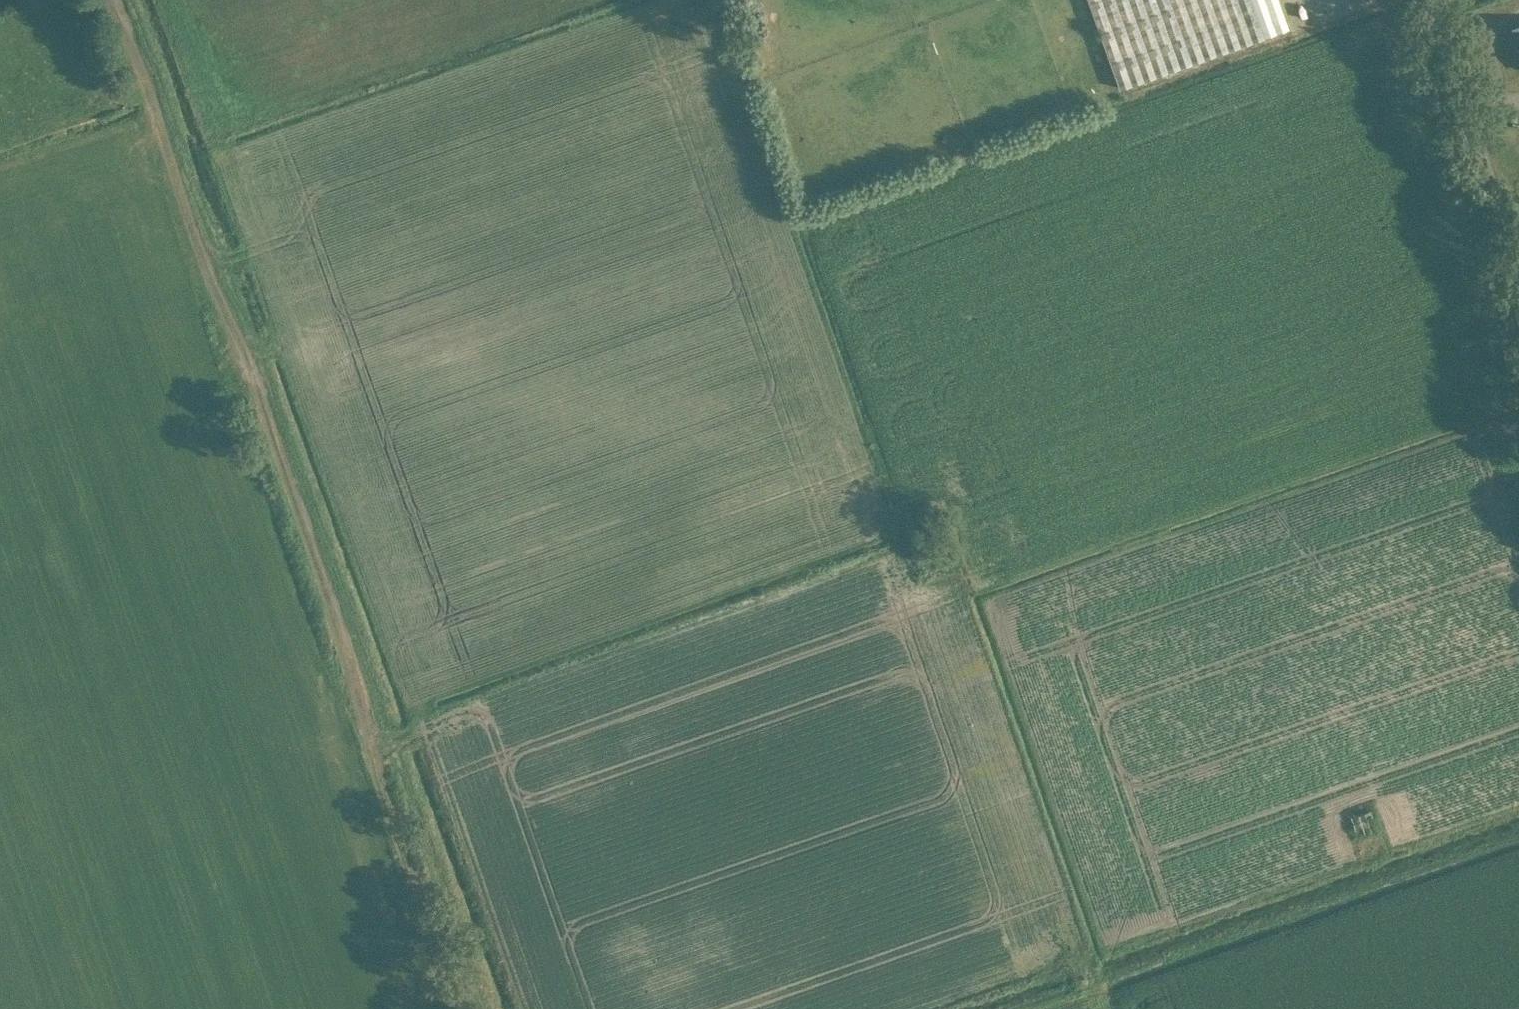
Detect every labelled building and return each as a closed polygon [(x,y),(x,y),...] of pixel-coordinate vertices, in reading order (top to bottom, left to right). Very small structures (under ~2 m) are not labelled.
[(1119,86),(1289,27),(1280,0),(1089,0),(1119,86)] [(185,84),(190,98),(203,94),(198,80),(185,84)] [(1351,816),(1357,835),(1378,828),(1371,809),(1351,816)]
